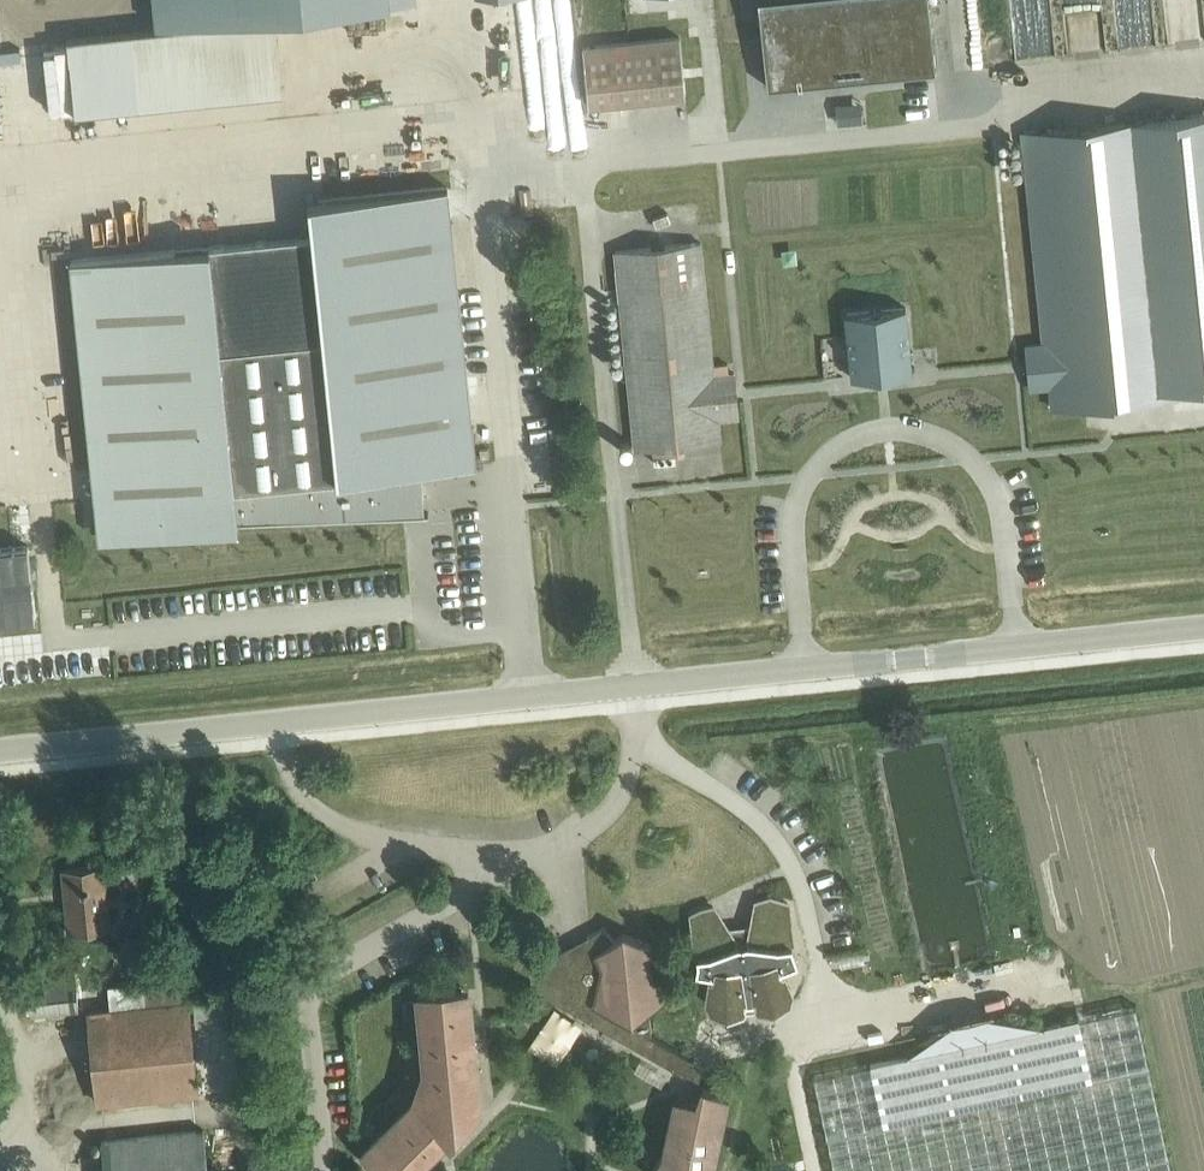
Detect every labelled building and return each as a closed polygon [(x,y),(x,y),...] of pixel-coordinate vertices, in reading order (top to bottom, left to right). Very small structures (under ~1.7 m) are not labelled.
[(389,0),(158,0),(160,26),(389,2),(389,0)] [(767,88),(936,70),(928,0),(758,0),(767,88)] [(1035,34),(1034,0),(999,0),(1001,35),(1035,34)] [(582,47),(588,104),(685,94),(679,37),(582,47)] [(1175,390),(1203,387),(1203,114),(1147,119),(1148,120),(1023,132),(1044,343),(1025,345),(1029,388),(1049,386),(1051,408),(1175,395),(1175,390)] [(70,260),(92,470),(97,526),(91,527),(91,528),(428,514),(428,513),(418,513),(417,497),(419,497),(419,487),(417,488),(416,470),(476,464),(448,187),(308,201),(311,236),(70,260)] [(713,375),(700,243),(614,251),(634,448),(720,440),(717,419),(738,417),(733,372),(713,375)] [(856,423),(915,417),(905,307),(845,313),(856,423)] [(35,618),(28,546),(0,549),(0,621),(35,618)] [(66,932),(109,928),(103,865),(60,869),(66,932)] [(717,906),(690,916),(694,951),(703,956),(703,973),(711,974),(705,1002),(712,1002),(719,1014),(738,1018),(754,1013),(756,1004),(764,1003),(767,1008),(787,1010),(798,1001),(799,990),(790,973),(806,965),(798,949),(791,905),(774,900),(754,905),(751,927),(734,928),(717,906)] [(601,926),(591,933),(583,938),(584,938),(586,937),(587,939),(573,953),(569,948),(528,966),(531,993),(581,1003),(582,1015),(580,1014),(579,1015),(681,1074),(687,1057),(651,1035),(647,1005),(665,994),(651,962),(649,962),(653,945),(622,933),(612,938),(601,926)] [(192,1092),(197,1092),(185,979),(108,988),(110,1008),(88,1011),(97,1103),(102,1102),(192,1092)] [(362,1149),(384,1170),(411,1170),(444,1137),(439,1132),(456,1115),(459,1116),(472,1080),(469,1079),(467,1055),(473,1054),(468,996),(461,997),(460,989),(417,994),(424,1065),(412,1098),(362,1149)] [(1077,1018),(813,1076),(834,1170),(1171,1170),(1135,1005),(1077,1018)] [(671,1107),(661,1154),(651,1170),(712,1170),(728,1097),(703,1087),(694,1111),(671,1107)] [(102,1141),(105,1170),(208,1170),(204,1130),(196,1131),(106,1140),(102,1141)]
